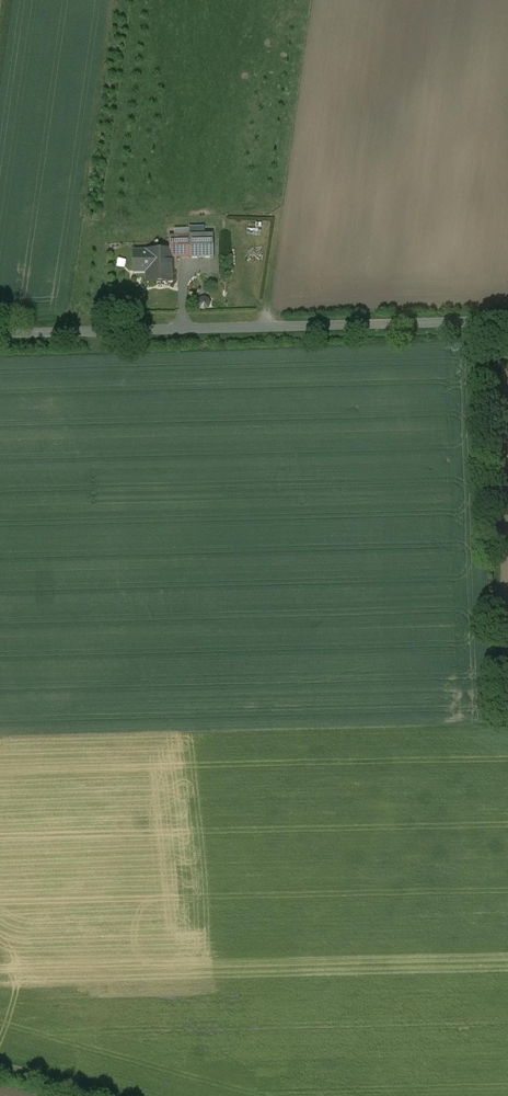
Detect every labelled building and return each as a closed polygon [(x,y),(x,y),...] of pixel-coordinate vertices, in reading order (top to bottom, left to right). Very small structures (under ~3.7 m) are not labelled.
[(210,232),(165,232),(165,239),(165,251),(130,251),(130,275),(145,275),(145,285),(170,285),(170,260),(210,260),(210,232)]
